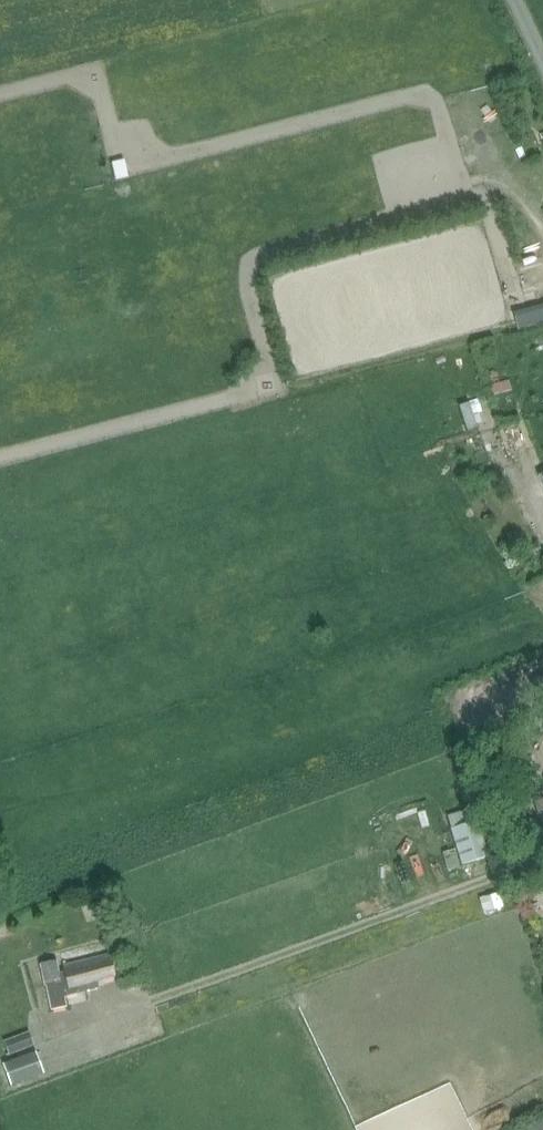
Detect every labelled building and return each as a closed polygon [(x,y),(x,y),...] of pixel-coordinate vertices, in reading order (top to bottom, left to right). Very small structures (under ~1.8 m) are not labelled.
[(483,817),(479,805),(447,816),(451,829),(450,829),(461,865),(489,856),(478,820),(483,817)] [(146,937),(142,924),(132,927),(136,940),(146,937)] [(115,978),(108,954),(62,966),(64,971),(60,972),(57,960),(39,964),(44,987),(45,986),(51,1011),(67,1007),(65,997),(99,988),(97,982),(115,978)] [(34,1046),(29,1031),(3,1041),(8,1055),(34,1046)] [(44,1074),(36,1051),(2,1064),(10,1086),(44,1074)]
